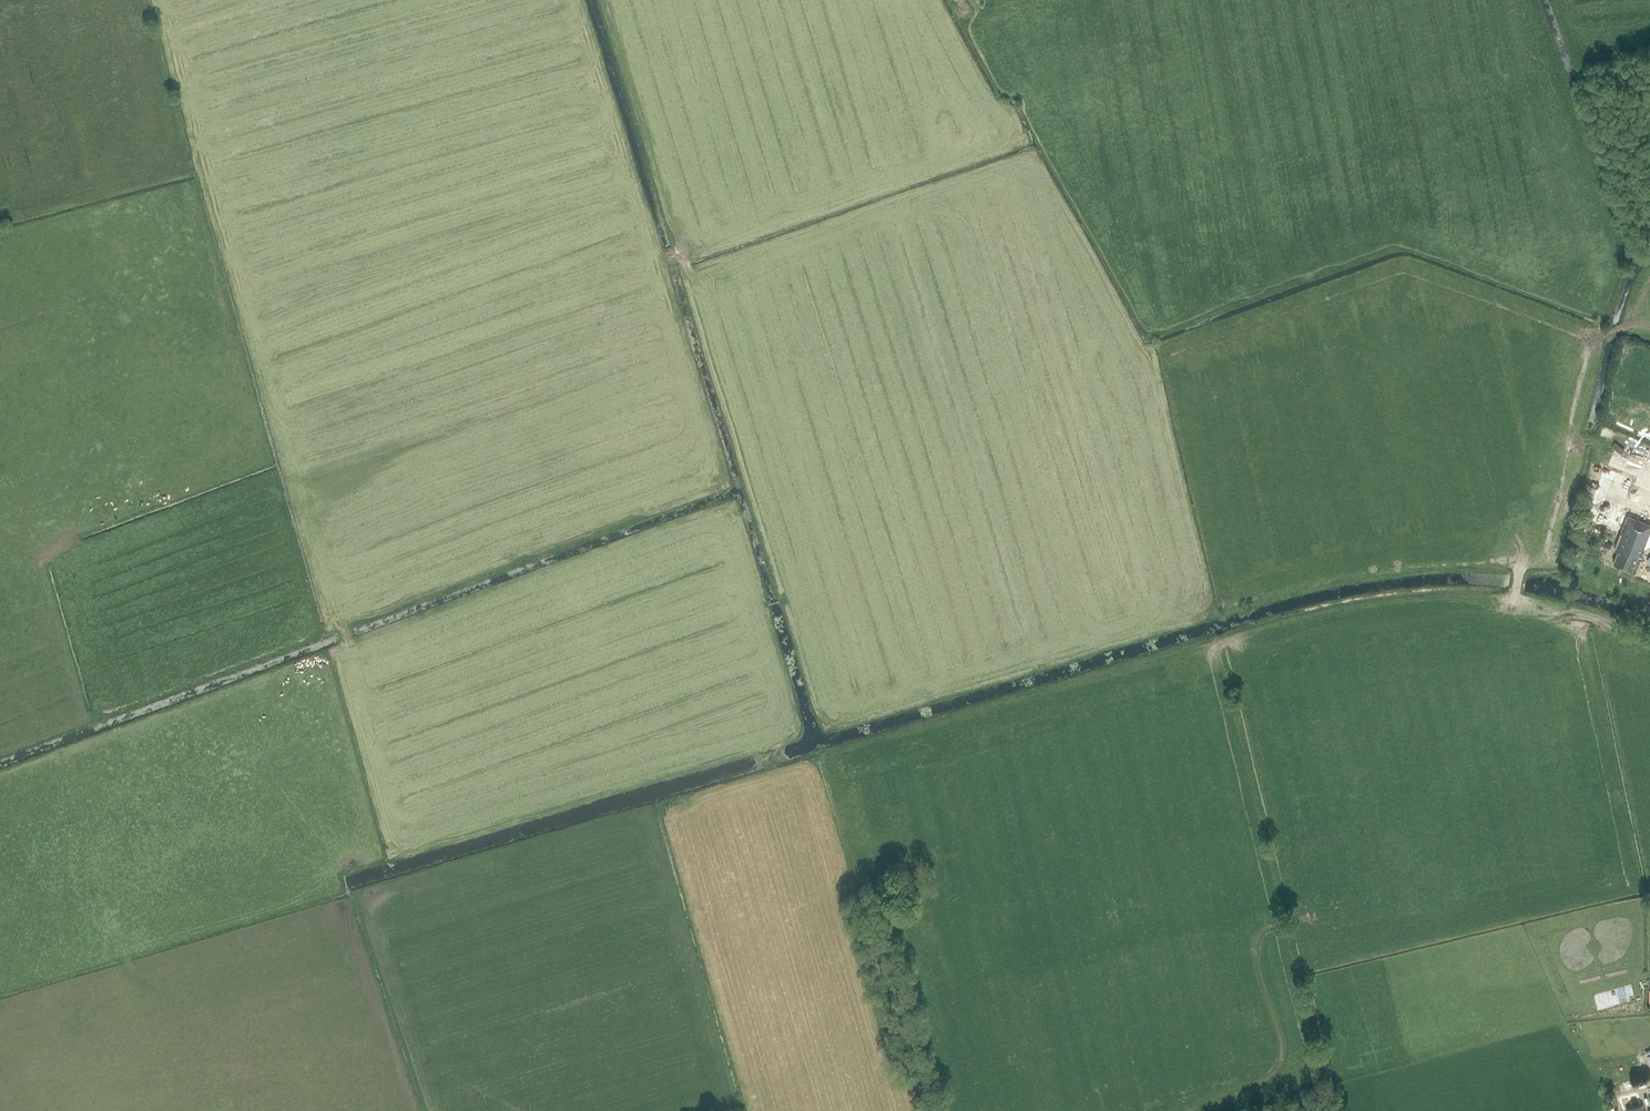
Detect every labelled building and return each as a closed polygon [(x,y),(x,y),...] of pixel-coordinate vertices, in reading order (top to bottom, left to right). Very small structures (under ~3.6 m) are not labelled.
[(1649,534),(1649,524),(1628,515),(1615,548),(1619,550),(1614,563),(1632,570),(1638,557),(1641,558),(1649,534)] [(1609,551),(1612,544),(1604,541),(1601,549),(1609,551)]
